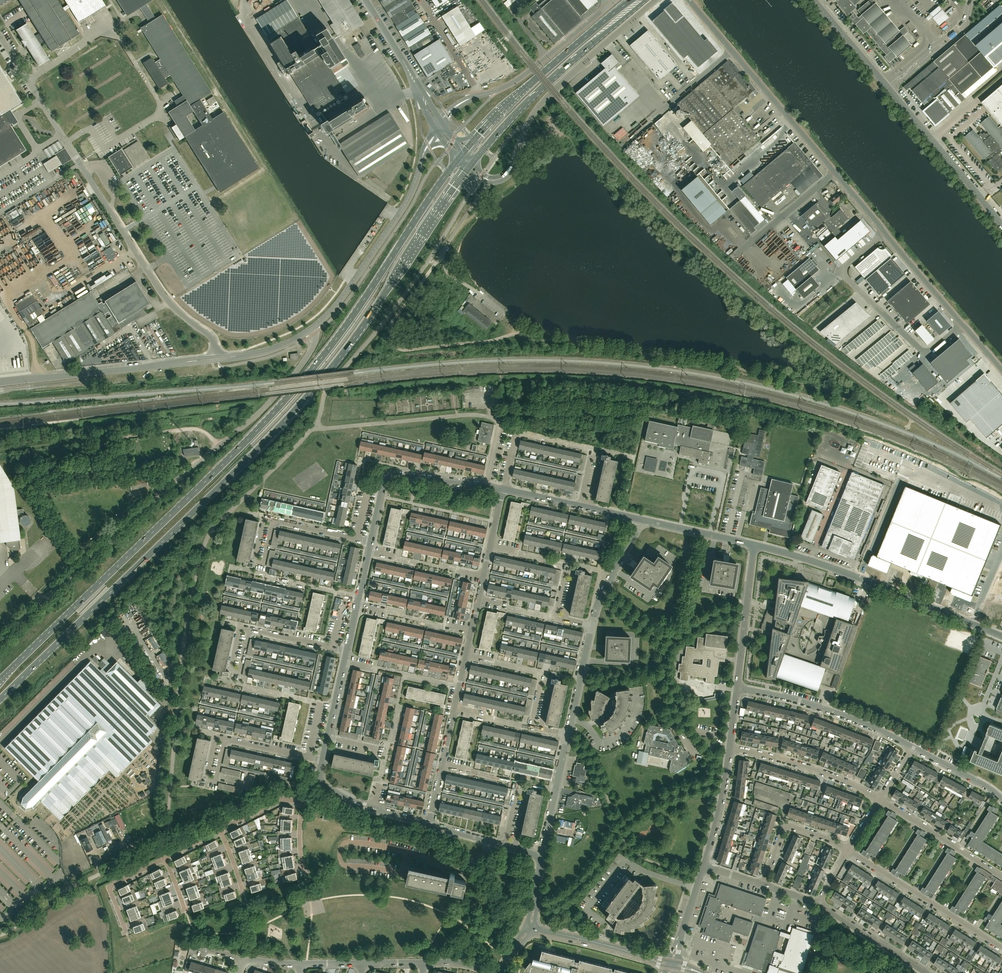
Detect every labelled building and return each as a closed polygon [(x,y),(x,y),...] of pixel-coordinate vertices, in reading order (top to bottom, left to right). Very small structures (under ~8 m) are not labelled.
[(20,2),(40,33),(34,36),(26,23),(16,30),(22,40),(21,41),(25,46),(26,45),(39,65),(49,59),(39,44),(44,41),(51,51),(79,34),(58,0),(19,0),(20,2)] [(79,22),(105,6),(102,0),(65,0),(68,5),(65,6),(67,10),(70,8),(79,22)] [(162,14),(155,18),(146,4),(152,0),(117,0),(127,15),(127,16),(140,8),(149,22),(144,25),(141,28),(160,59),(154,63),(151,57),(143,63),(159,89),(167,84),(164,78),(170,75),(181,92),(183,95),(183,96),(174,102),(177,106),(168,112),(175,123),(176,124),(171,127),(173,130),(172,131),(172,132),(173,133),(174,133),(175,134),(173,135),(175,139),(177,137),(177,138),(179,140),(185,137),(188,142),(189,144),(215,185),(217,188),(219,192),(257,168),(223,112),(211,119),(199,100),(211,93),(162,14)] [(298,16),(287,0),(286,0),(257,19),(283,60),(278,63),(286,76),(291,73),(316,113),(347,94),(331,68),(336,65),(339,70),(349,63),(328,29),(317,35),(322,43),(317,47),(298,16)] [(333,21),(342,36),(363,23),(349,0),(319,0),(333,21)] [(409,18),(406,14),(415,8),(412,4),(410,0),(380,0),(391,18),(391,17),(396,26),(409,18)] [(542,2),(539,5),(564,35),(583,19),(580,16),(566,0),(551,0),(545,0),(543,2),(542,2)] [(566,0),(580,16),(598,1),(597,0),(566,0)] [(896,57),(911,45),(916,40),(908,31),(904,26),(899,31),(875,3),(872,0),(870,0),(857,10),(861,15),(858,18),(852,11),(856,8),(854,5),(860,0),(832,0),(833,1),(835,0),(838,4),(837,4),(847,16),(850,12),(852,15),(849,17),(852,20),(856,24),(855,24),(863,34),(866,31),(886,55),(884,56),(889,62),(896,56),(896,57)] [(539,5),(538,4),(536,2),(529,8),(535,14),(532,16),(555,43),(564,35),(539,5)] [(664,10),(652,21),(683,58),(688,55),(698,67),(718,51),(707,38),(704,41),(673,3),(672,2),(664,10)] [(910,87),(919,97),(928,108),(925,111),(937,124),(949,113),(955,107),(966,98),(965,98),(997,71),(994,68),(1001,61),(1001,24),(976,46),(976,45),(1001,23),(1001,7),(1001,5),(973,28),(927,67),(907,84),(904,87),(907,90),(910,87)] [(476,36),(457,6),(442,16),(461,46),(476,36)] [(949,17),(945,13),(943,10),(939,6),(930,14),(940,25),(949,17)] [(410,46),(414,54),(420,50),(416,43),(431,34),(424,23),(417,12),(415,8),(406,14),(409,18),(396,26),(409,47),(410,46)] [(912,31),(916,28),(910,22),(906,25),(912,31)] [(947,31),(951,27),(947,23),(942,27),(947,31)] [(648,30),(630,45),(659,80),(677,65),(648,30)] [(428,78),(454,62),(439,39),(414,55),(428,78)] [(360,58),(365,55),(360,47),(361,47),(359,43),(353,46),(360,58)] [(369,50),(381,72),(392,66),(388,59),(382,62),(381,60),(380,60),(373,48),(369,50)] [(600,123),(636,92),(615,67),(619,63),(612,54),(607,58),(607,57),(605,59),(605,60),(601,63),(605,68),(575,93),(600,123)] [(632,62),(638,71),(642,68),(636,59),(632,62)] [(729,165),(737,158),(759,139),(733,108),(735,107),(754,91),(728,61),(677,104),(691,121),(683,128),(703,151),(711,144),(729,165)] [(510,72),(515,69),(513,63),(507,66),(510,72)] [(446,68),(451,77),(456,74),(450,65),(446,68)] [(5,112),(6,112),(20,103),(0,70),(0,167),(26,151),(10,124),(12,123),(5,112)] [(982,102),(1001,125),(999,128),(989,117),(981,123),(989,132),(987,134),(987,133),(986,133),(985,132),(983,134),(981,132),(978,135),(974,130),(965,136),(984,159),(988,156),(990,159),(988,161),(996,171),(1001,168),(1001,159),(998,154),(1001,151),(1001,85),(982,102)] [(213,96),(207,101),(210,106),(217,102),(213,96)] [(364,97),(326,121),(322,124),(328,133),(333,129),(334,130),(353,117),(353,116),(354,115),(355,117),(371,107),(364,97)] [(649,118),(655,113),(642,99),(636,104),(649,118)] [(634,106),(629,110),(639,122),(641,120),(640,119),(642,117),(639,113),(634,106)] [(410,145),(400,129),(390,113),(370,125),(339,144),(360,177),(370,171),(410,145)] [(682,134),(680,136),(688,144),(690,142),(682,134)] [(148,158),(138,141),(124,150),(134,166),(148,158)] [(823,175),(794,142),(743,186),(761,207),(790,182),(801,194),(823,175)] [(684,146),(696,162),(700,160),(692,149),(694,147),(691,143),(688,145),(687,144),(684,146)] [(62,152),(43,164),(48,172),(52,170),(62,163),(68,160),(65,155),(67,154),(64,149),(61,151),(62,152)] [(133,167),(121,149),(108,157),(120,175),(133,167)] [(697,176),(681,190),(710,224),(723,214),(725,216),(729,213),(727,210),(726,211),(697,176)] [(754,227),(764,219),(745,196),(746,195),(739,187),(741,185),(739,184),(738,184),(735,187),(736,188),(732,191),(740,200),(729,209),(751,234),(756,230),(754,227)] [(842,198),(838,194),(829,201),(832,206),(842,198)] [(776,202),(779,205),(788,198),(786,195),(776,202)] [(812,230),(823,222),(823,221),(830,216),(830,215),(818,201),(800,216),(812,230)] [(835,236),(838,239),(843,235),(837,228),(849,218),(841,209),(831,217),(830,216),(823,221),(825,223),(824,223),(835,236)] [(870,231),(864,224),(860,220),(844,234),(843,235),(838,239),(847,251),(870,231)] [(838,239),(835,236),(824,246),(836,260),(847,251),(838,239)] [(795,246),(797,249),(805,243),(803,240),(795,246)] [(121,258),(114,244),(103,249),(110,263),(121,258)] [(885,248),(883,249),(881,249),(879,248),(878,247),(877,247),(878,247),(877,248),(855,267),(864,278),(891,256),(885,248)] [(786,277),(804,298),(819,285),(811,276),(819,270),(809,258),(786,277)] [(891,258),(877,269),(880,273),(883,277),(890,285),(903,274),(904,274),(903,274),(897,266),(895,264),(890,258),(891,258)] [(54,271),(58,275),(63,272),(60,267),(54,271)] [(869,283),(880,273),(877,269),(865,279),(869,283)] [(106,273),(100,277),(105,283),(114,278),(111,274),(108,276),(106,273)] [(872,287),(883,277),(880,273),(869,283),(872,287)] [(55,274),(51,276),(58,287),(62,285),(55,274)] [(890,285),(883,277),(872,287),(878,295),(890,285),(890,286),(890,285)] [(104,301),(105,303),(103,304),(102,302),(97,305),(89,292),(30,329),(42,348),(53,342),(53,341),(63,335),(80,324),(101,311),(104,315),(108,312),(110,310),(122,328),(142,315),(139,310),(141,308),(145,309),(146,305),(149,303),(136,281),(104,301)] [(910,281),(887,301),(907,324),(930,304),(910,281)] [(15,306),(29,328),(30,329),(44,319),(41,315),(44,313),(33,295),(15,306)] [(856,302),(820,331),(828,338),(836,344),(870,316),(856,302)] [(486,330),(492,322),(469,303),(463,311),(486,330)] [(114,332),(120,328),(121,329),(122,328),(110,310),(108,312),(111,316),(106,319),(104,315),(101,311),(80,324),(94,346),(115,333),(114,332)] [(939,335),(950,326),(938,311),(926,321),(939,335)] [(878,320),(843,349),(847,354),(854,348),(855,350),(883,327),(878,320)] [(63,335),(76,356),(87,350),(86,349),(93,345),(93,346),(94,346),(80,324),(63,335)] [(934,339),(922,325),(915,331),(927,345),(934,339)] [(891,331),(856,359),(862,366),(864,364),(897,338),(891,331)] [(53,341),(53,342),(62,357),(66,363),(76,356),(63,335),(53,341)] [(834,347),(836,344),(828,338),(826,341),(834,347)] [(897,338),(864,364),(869,370),(873,366),(875,368),(902,345),(897,338)] [(958,338),(930,362),(947,383),(970,364),(967,360),(973,355),(958,338)] [(893,364),(879,375),(883,380),(913,355),(909,350),(893,363),(893,364)] [(912,372),(928,391),(938,382),(923,363),(917,368),(914,364),(908,368),(912,372)] [(983,388),(991,381),(984,373),(977,380),(983,388)] [(973,383),(980,391),(983,388),(977,380),(973,383)] [(983,388),(980,391),(976,394),(972,397),(968,401),(972,404),(975,408),(978,412),(1001,392),(991,381),(983,388)] [(969,386),(976,394),(980,391),(973,383),(969,386)] [(976,394),(969,386),(966,390),(972,397),(976,394)] [(966,390),(962,393),(968,401),(972,397),(966,390)] [(995,417),(999,413),(1001,411),(1001,394),(1001,392),(978,412),(981,416),(985,420),(988,423),(992,420),(995,417)] [(962,393),(958,396),(964,404),(968,401),(962,393)] [(957,411),(964,404),(958,396),(950,403),(957,411)] [(972,404),(968,401),(964,404),(957,411),(960,414),(972,404)] [(972,404),(960,414),(963,418),(975,408),(972,404)] [(967,422),(970,419),(978,412),(975,408),(963,418),(967,422)] [(974,422),(981,416),(978,412),(970,419),(974,422)] [(974,422),(977,426),(985,420),(981,416),(974,422)] [(1001,425),(1001,424),(995,417),(992,420),(998,428),(1001,425)] [(658,446),(666,447),(673,449),(674,444),(681,446),(679,454),(699,459),(698,463),(707,465),(710,452),(709,452),(714,430),(693,425),(692,427),(678,424),(677,427),(649,420),(645,440),(659,443),(658,446)] [(985,420),(977,426),(980,430),(988,423),(985,420)] [(988,423),(995,431),(998,428),(992,420),(988,423)] [(481,442),(490,444),(494,425),(482,422),(481,427),(480,427),(479,430),(480,431),(478,442),(481,442)] [(995,431),(988,423),(980,430),(987,438),(995,431)] [(741,456),(739,465),(754,468),(753,474),(762,476),(765,461),(753,459),(754,456),(760,457),(765,431),(759,429),(758,435),(749,433),(747,442),(744,442),(742,453),(748,455),(747,457),(741,456)] [(527,442),(521,440),(519,449),(525,450),(527,442)] [(537,455),(537,453),(539,444),(533,443),(531,451),(531,453),(537,455)] [(199,447),(183,449),(184,455),(199,453),(199,447)] [(567,461),(569,451),(563,450),(561,458),(561,460),(567,461)] [(573,461),(575,452),(569,451),(567,461),(567,462),(573,463),(573,461)] [(573,461),(580,462),(580,459),(581,457),(581,454),(582,454),(575,452),(573,461)] [(420,463),(422,454),(416,453),(414,462),(420,463)] [(608,502),(617,461),(610,459),(611,457),(607,456),(608,455),(602,455),(602,459),(605,459),(605,462),(597,499),(596,499),(608,502)] [(20,539),(17,515),(24,514),(23,509),(16,510),(14,487),(0,462),(0,542),(1,542),(6,541),(6,545),(14,554),(20,548),(19,540),(20,539)] [(348,469),(356,471),(357,465),(349,463),(348,469)] [(479,464),(473,463),(471,471),(477,472),(479,464)] [(477,472),(483,474),(485,465),(479,464),(477,472)] [(825,510),(840,472),(821,465),(806,502),(825,510)] [(521,470),(514,469),(512,477),(519,479),(521,470)] [(854,560),(856,555),(870,520),(884,485),(870,479),(851,471),(821,546),(854,560)] [(133,485),(134,489),(148,486),(146,478),(129,482),(130,485),(133,485)] [(789,538),(798,496),(790,494),(793,484),(771,479),(769,489),(761,487),(754,514),(752,513),(749,525),(770,529),(769,533),(789,538)] [(575,485),(575,482),(569,481),(567,489),(573,491),(573,490),(574,488),(575,485)] [(941,517),(947,502),(906,486),(877,556),(873,554),(872,554),(868,565),(869,565),(888,573),(892,563),(911,570),(910,573),(917,576),(932,538),(941,517)] [(351,496),(342,494),(340,493),(338,499),(341,500),(349,502),(351,496)] [(510,512),(509,512),(508,517),(509,517),(509,520),(507,520),(506,524),(508,524),(507,527),(506,527),(505,531),(506,532),(505,535),(504,534),(503,539),(514,541),(515,539),(514,539),(515,534),(516,534),(516,532),(515,531),(516,526),(517,526),(518,524),(517,524),(518,519),(519,519),(520,517),(518,517),(520,511),(521,512),(521,509),(520,509),(521,503),(511,501),(511,502),(513,502),(512,505),(511,505),(510,509),(511,509),(510,512)] [(941,517),(932,538),(952,546),(966,510),(957,507),(947,502),(941,517)] [(532,506),(530,515),(536,516),(538,507),(532,506)] [(383,545),(394,547),(395,545),(393,545),(395,540),(396,540),(396,538),(395,538),(396,532),(397,533),(398,531),(397,530),(398,525),(399,525),(399,523),(398,523),(399,518),(401,518),(401,516),(400,515),(401,510),(391,508),(392,508),(392,511),(391,511),(390,515),(391,516),(390,519),(389,518),(388,523),(389,523),(389,526),(387,526),(386,530),(388,531),(387,533),(386,533),(385,538),(386,538),(385,541),(384,541),(383,545)] [(812,542),(823,514),(812,510),(800,538),(812,542)] [(972,554),(978,539),(982,529),(986,519),(966,510),(952,546),(972,554)] [(337,518),(345,520),(347,514),(338,512),(337,518)] [(418,514),(411,512),(410,521),(416,522),(418,514)] [(566,523),(568,514),(562,513),(560,521),(566,523)] [(575,525),(576,516),(570,515),(568,523),(575,525)] [(337,518),(335,524),(344,526),(345,520),(337,518)] [(246,519),(237,560),(244,561),(244,564),(247,565),(253,566),(253,562),(249,561),(250,558),(258,522),(259,522),(259,521),(246,519)] [(442,519),(440,528),(446,529),(448,520),(442,519)] [(1001,525),(986,519),(982,529),(997,535),(1001,525)] [(450,521),(448,529),(454,531),(456,522),(450,521)] [(601,521),(599,530),(605,531),(607,523),(601,521)] [(485,537),(487,529),(480,528),(479,536),(485,537)] [(997,535),(982,529),(978,539),(993,545),(997,535)] [(278,539),(285,540),(286,532),(280,530),(280,531),(280,534),(279,536),(278,539)] [(525,535),(523,543),(530,545),(531,536),(525,535)] [(923,575),(937,581),(952,546),(932,538),(917,576),(922,578),(923,575)] [(987,561),(993,545),(978,539),(972,554),(987,561)] [(405,541),(403,549),(410,551),(411,542),(405,541)] [(556,541),(554,550),(560,551),(562,543),(556,541)] [(562,552),(568,553),(570,545),(564,543),(562,552)] [(967,565),(972,554),(952,546),(937,581),(942,583),(951,586),(952,587),(958,589),(961,580),(967,565)] [(434,556),(440,557),(442,549),(436,548),(434,556)] [(444,549),(442,558),(448,559),(450,551),(444,549)] [(592,558),(599,560),(600,551),(594,550),(592,558)] [(357,560),(358,554),(350,552),(348,558),(357,560)] [(972,554),(967,565),(983,571),(987,561),(972,554)] [(501,557),(495,555),(493,564),(500,565),(501,557)] [(472,565),(479,566),(480,557),(474,556),(472,565)] [(670,565),(663,560),(658,557),(654,563),(644,557),(640,563),(639,563),(638,565),(631,575),(637,578),(636,579),(649,587),(652,582),(656,585),(670,565)] [(347,565),(356,566),(357,560),(348,558),(347,565)] [(273,562),(273,564),(272,567),(279,569),(280,560),(274,559),(273,562)] [(711,583),(715,583),(728,585),(733,585),(736,570),(735,570),(736,564),(725,562),(720,561),(720,562),(714,561),(712,575),(711,583)] [(377,562),(375,571),(381,572),(383,563),(377,562)] [(354,573),(356,566),(347,565),(346,571),(354,573)] [(976,586),(983,571),(967,565),(961,580),(976,586)] [(554,577),(555,575),(555,572),(556,569),(550,567),(548,576),(554,577)] [(407,569),(405,577),(412,579),(414,570),(407,569)] [(571,613),(570,613),(570,614),(583,617),(592,575),(584,574),(585,571),(582,570),(576,569),(576,573),(580,574),(579,577),(571,613)] [(422,572),(416,570),(414,579),(420,580),(422,572)] [(344,577),(353,579),(354,573),(346,571),(344,577)] [(228,576),(227,584),(233,586),(235,578),(228,576)] [(343,583),(351,585),(353,579),(344,577),(343,583)] [(452,579),(446,577),(444,586),(450,587),(452,579)] [(853,624),(847,622),(854,600),(855,600),(855,598),(808,582),(808,581),(778,578),(774,614),(767,610),(764,616),(765,617),(763,623),(762,623),(761,629),(772,632),(771,634),(766,677),(775,678),(775,677),(817,691),(818,689),(817,689),(825,667),(827,668),(825,671),(835,675),(831,686),(834,687),(836,688),(857,626),(853,624)] [(961,580),(958,589),(973,595),(976,586),(961,580)] [(462,587),(470,589),(472,583),(463,581),(462,587)] [(489,584),(487,592),(493,594),(495,585),(489,584)] [(973,595),(958,589),(952,587),(950,592),(953,594),(960,596),(965,598),(971,601),(973,595)] [(304,593),(297,591),(296,600),(302,601),(304,593)] [(369,599),(375,600),(377,592),(371,591),(369,599)] [(536,603),(538,592),(532,591),(531,593),(530,602),(536,603)] [(320,617),(318,616),(319,613),(320,614),(321,609),(320,609),(321,606),(322,606),(323,602),(322,602),(322,599),(324,599),(325,595),(313,592),(306,627),(305,627),(299,625),(298,629),(304,631),(306,631),(307,630),(315,632),(316,628),(317,629),(318,624),(317,624),(317,621),(319,621),(320,617)] [(542,605),(544,596),(544,593),(538,592),(536,603),(542,605)] [(457,599),(459,600),(468,602),(469,595),(460,594),(458,593),(457,599)] [(548,605),(549,603),(549,600),(550,597),(544,596),(542,605),(548,606),(548,605)] [(407,599),(401,597),(399,606),(405,607),(407,599)] [(414,609),(415,600),(409,599),(407,608),(414,609)] [(438,614),(444,616),(446,607),(440,606),(438,614)] [(496,619),(497,613),(487,611),(488,611),(488,614),(486,614),(486,619),(487,619),(486,622),(485,621),(484,626),(485,626),(484,629),(483,629),(482,633),(484,634),(483,637),(482,636),(481,641),(482,641),(481,644),(480,644),(479,648),(490,651),(491,649),(489,648),(491,643),(492,643),(492,641),(491,641),(492,636),(493,636),(494,634),(493,633),(494,628),(495,628),(495,626),(494,626),(495,621),(497,621),(497,619),(496,619)] [(455,618),(464,620),(465,614),(456,612),(455,618)] [(271,625),(273,616),(273,614),(267,613),(267,615),(265,623),(271,625)] [(261,614),(259,622),(265,623),(267,615),(261,614)] [(506,624),(512,625),(514,617),(507,615),(506,624)] [(367,621),(366,621),(365,625),(367,625),(366,628),(365,628),(364,633),(365,633),(364,636),(363,636),(362,640),(363,640),(363,643),(361,643),(360,647),(362,648),(361,651),(360,650),(359,655),(370,657),(370,655),(369,655),(370,650),(371,650),(372,648),(371,648),(372,642),(373,642),(373,640),(372,640),(374,635),(375,635),(375,633),(374,633),(375,627),(376,628),(377,626),(376,625),(377,620),(367,617),(367,618),(368,618),(367,621)] [(116,630),(117,629),(116,628),(116,626),(115,625),(114,623),(113,622),(111,621),(110,621),(108,621),(107,621),(105,622),(104,622),(103,624),(102,625),(101,626),(101,628),(101,629),(101,631),(101,632),(102,634),(103,635),(104,636),(106,636),(107,637),(109,637),(111,637),(112,636),(113,635),(114,634),(115,633),(116,632),(116,630)] [(393,623),(387,622),(385,630),(392,632),(393,623)] [(538,622),(536,631),(542,632),(544,623),(538,622)] [(546,624),(544,632),(550,634),(552,625),(546,624)] [(228,676),(229,671),(225,671),(225,668),(233,631),(235,631),(222,628),(213,669),(220,671),(220,674),(223,674),(223,675),(227,675),(228,676)] [(424,630),(418,628),(416,637),(422,638),(424,630)] [(426,630),(424,639),(430,640),(432,632),(426,630)] [(575,639),(581,640),(583,632),(576,631),(575,639)] [(696,649),(694,648),(694,647),(686,646),(685,657),(682,656),(681,664),(679,664),(678,672),(681,672),(680,680),(688,681),(688,675),(706,678),(705,683),(713,684),(714,676),(717,676),(719,661),(724,661),(727,636),(706,634),(706,638),(698,637),(696,649)] [(454,645),(461,647),(462,638),(456,637),(454,645)] [(613,637),(613,638),(607,637),(606,651),(607,651),(607,659),(621,660),(621,659),(629,659),(629,644),(629,637),(613,637)] [(256,640),(256,643),(255,645),(254,648),(260,650),(262,641),(256,640)] [(275,644),(268,642),(267,651),(273,652),(275,644)] [(505,654),(507,645),(501,644),(499,652),(505,654)] [(285,655),(291,656),(293,648),(287,646),(285,655)] [(299,649),(293,648),(291,656),(297,658),(299,649)] [(299,649),(297,658),(303,659),(305,651),(299,649)] [(381,650),(379,659),(385,660),(387,652),(381,650)] [(536,661),(538,652),(532,651),(530,659),(536,661)] [(540,652),(538,661),(544,662),(546,654),(540,652)] [(987,671),(992,661),(979,656),(969,681),(981,686),(987,673),(988,673),(988,672),(988,671),(987,671)] [(411,657),(409,666),(416,667),(418,658),(417,658),(411,657)] [(420,659),(418,667),(424,669),(426,660),(420,659)] [(570,659),(568,668),(574,669),(576,660),(570,659)] [(102,660),(98,664),(102,668),(106,664),(102,660)] [(59,820),(109,770),(116,777),(152,740),(148,736),(157,727),(145,715),(147,713),(149,716),(160,705),(147,691),(150,687),(141,678),(137,681),(117,661),(106,672),(108,674),(106,676),(90,661),(81,670),(4,747),(38,781),(23,797),(21,803),(24,806),(26,808),(32,806),(39,800),(59,820)] [(450,665),(448,674),(454,675),(456,667),(450,665)] [(477,666),(471,665),(469,673),(475,675),(477,666)] [(352,676),(360,677),(362,671),(353,669),(352,676)] [(254,678),(260,679),(262,671),(256,670),(254,678)] [(260,679),(266,681),(268,672),(262,671),(260,679)] [(274,674),(268,672),(266,681),(272,682),(274,674)] [(385,677),(386,677),(384,683),(393,685),(394,678),(391,678),(392,675),(386,673),(385,677)] [(280,675),(274,674),(272,682),(278,683),(280,675)] [(280,675),(278,683),(284,685),(286,676),(280,675)] [(290,686),(292,678),(286,676),(284,685),(290,686)] [(530,687),(531,684),(531,681),(532,679),(532,678),(526,677),(524,685),(530,687)] [(296,687),(296,688),(298,679),(292,678),(290,686),(296,687)] [(558,680),(558,679),(552,678),(552,683),(556,683),(555,686),(547,723),(546,722),(546,723),(558,726),(567,685),(560,683),(561,680),(558,680)] [(304,680),(298,679),(296,688),(303,689),(304,680)] [(304,680),(303,689),(309,690),(311,682),(310,682),(304,680)] [(202,694),(209,696),(211,687),(204,686),(202,694)] [(329,688),(320,686),(319,692),(327,694),(329,688)] [(420,688),(415,687),(415,689),(412,688),(413,687),(408,686),(407,692),(405,692),(404,694),(406,695),(406,697),(408,697),(408,696),(413,697),(413,698),(415,699),(415,698),(421,699),(420,700),(423,701),(423,699),(428,701),(428,702),(430,702),(430,701),(436,702),(435,703),(437,704),(438,703),(443,704),(446,694),(445,694),(445,695),(442,695),(442,693),(438,692),(437,694),(435,693),(435,692),(430,691),(430,692),(427,691),(427,690),(423,689),(423,690),(420,690),(420,688)] [(217,688),(211,687),(209,696),(215,697),(217,688)] [(215,697),(221,698),(223,690),(217,688),(215,697)] [(603,723),(603,721),(602,717),(601,714),(601,713),(602,713),(602,707),(602,706),(604,706),(605,700),(606,699),(607,700),(609,696),(599,691),(598,694),(596,693),(594,700),(593,703),(592,702),(591,702),(591,710),(592,713),(590,713),(589,713),(592,720),(598,718),(602,730),(603,730),(607,728),(608,732),(615,730),(618,728),(617,726),(623,722),(622,722),(621,720),(628,713),(627,712),(626,712),(630,702),(629,702),(627,702),(629,692),(628,688),(626,689),(616,690),(616,694),(617,694),(618,695),(617,701),(618,701),(618,703),(616,708),(617,708),(616,710),(613,714),(614,715),(613,716),(608,719),(609,720),(607,721),(605,722),(603,723)] [(221,698),(227,700),(229,691),(223,690),(221,698)] [(235,692),(229,691),(227,700),(233,701),(235,692)] [(469,703),(471,695),(465,693),(463,702),(469,703)] [(390,697),(382,695),(380,694),(378,700),(380,701),(389,703),(390,697)] [(481,706),(487,707),(489,699),(490,697),(483,695),(483,697),(481,706)] [(253,705),(259,707),(261,698),(255,697),(253,705)] [(267,711),(268,709),(271,709),(273,701),(267,700),(265,708),(264,710),(267,711)] [(271,709),(277,711),(279,702),(273,701),(271,709)] [(752,711),(754,702),(748,701),(746,710),(752,711)] [(293,738),(294,734),(292,733),(293,730),(294,731),(295,726),(294,726),(295,723),(296,723),(297,719),(296,718),(296,715),(298,716),(299,711),(297,711),(298,708),(299,708),(300,704),(289,702),(281,736),(274,735),(273,739),(280,740),(282,741),(282,739),(291,741),(291,738),(293,738)] [(760,704),(754,702),(752,711),(758,713),(760,704)] [(760,704),(758,713),(764,714),(766,705),(760,704)] [(524,715),(524,712),(525,709),(526,707),(519,705),(518,714),(524,715)] [(772,706),(766,705),(764,714),(770,715),(772,706)] [(345,706),(344,712),(352,714),(355,714),(357,708),(354,708),(345,706)] [(772,706),(770,715),(776,717),(778,708),(772,706)] [(407,707),(405,713),(414,715),(415,709),(407,707)] [(785,709),(778,708),(776,717),(782,718),(785,709)] [(785,709),(782,718),(788,720),(791,711),(785,709)] [(797,712),(791,711),(788,720),(795,721),(797,712)] [(803,714),(797,712),(795,721),(801,723),(803,714)] [(435,713),(434,719),(442,721),(444,715),(435,713)] [(803,714),(801,723),(807,724),(809,715),(803,714)] [(204,715),(202,724),(208,725),(210,717),(204,715)] [(216,718),(210,717),(208,725),(214,727),(216,718)] [(817,728),(820,720),(815,717),(811,726),(817,728)] [(216,718),(214,727),(220,728),(222,720),(216,718)] [(222,720),(220,728),(226,729),(228,721),(222,720)] [(470,737),(471,738),(471,736),(470,735),(471,730),(472,730),(473,728),(472,728),(473,722),(463,720),(464,721),(464,724),(462,723),(461,728),(463,728),(462,731),(461,731),(460,735),(461,736),(460,738),(459,738),(458,743),(459,743),(459,746),(457,746),(456,750),(458,750),(457,753),(456,753),(455,757),(466,760),(466,758),(465,758),(466,752),(467,752),(468,750),(467,750),(468,745),(469,745),(470,743),(468,743),(470,737)] [(826,722),(820,720),(817,728),(823,730),(826,722)] [(228,721),(226,729),(233,731),(235,722),(234,722),(228,721)] [(243,722),(243,724),(241,733),(247,734),(249,725),(249,723),(243,722)] [(826,722),(823,730),(829,732),(832,724),(826,722)] [(235,731),(241,733),(243,724),(236,723),(235,731)] [(341,724),(340,730),(343,731),(346,732),(348,732),(350,726),(341,724)] [(678,745),(670,732),(671,729),(649,724),(647,732),(646,732),(644,743),(646,744),(646,746),(640,744),(639,750),(638,750),(636,761),(648,757),(649,755),(671,760),(669,769),(670,771),(676,773),(686,766),(688,766),(690,756),(688,756),(688,754),(686,754),(685,751),(681,745),(678,745)] [(838,726),(832,724),(829,732),(835,735),(838,726)] [(986,733),(979,751),(975,749),(973,753),(970,760),(1001,774),(1001,752),(998,761),(982,754),(990,735),(1001,740),(1001,729),(990,724),(986,733)] [(247,734),(253,735),(255,727),(249,725),(247,734)] [(488,735),(490,726),(483,725),(481,733),(482,733),(488,735)] [(840,739),(844,728),(838,726),(835,735),(840,737),(840,739)] [(259,737),(265,738),(267,729),(261,728),(259,737)] [(849,731),(844,728),(840,739),(842,740),(843,738),(846,739),(849,731)] [(273,731),(267,729),(265,738),(271,739),(273,731)] [(374,731),(372,737),(375,738),(378,739),(380,739),(381,739),(382,733),(374,731)] [(514,731),(512,740),(518,741),(520,733),(514,731)] [(849,731),(846,739),(852,741),(855,733),(849,731)] [(526,743),(528,735),(522,733),(520,742),(526,743)] [(861,735),(855,733),(852,741),(858,743),(861,735)] [(861,735),(858,743),(864,746),(867,737),(861,735)] [(201,780),(201,777),(209,740),(211,741),(211,740),(198,737),(189,778),(196,780),(195,783),(204,785),(205,781),(201,780)] [(408,739),(400,737),(398,743),(407,745),(408,739)] [(873,739),(867,737),(864,746),(870,748),(873,739)] [(787,750),(789,741),(783,739),(781,748),(787,750)] [(552,740),(550,748),(557,750),(559,741),(552,740)] [(795,743),(789,741),(787,750),(793,752),(795,743)] [(437,745),(428,743),(427,750),(435,752),(437,745)] [(795,743),(793,752),(799,754),(801,745),(795,743)] [(406,747),(398,745),(397,752),(405,753),(406,747)] [(807,747),(801,745),(799,754),(804,755),(807,747)] [(893,757),(897,752),(888,746),(886,749),(889,751),(888,753),(893,757)] [(807,747),(804,755),(810,757),(813,748),(807,747)] [(819,750),(813,748),(810,757),(816,759),(819,750)] [(232,749),(232,750),(231,752),(231,755),(230,758),(237,759),(239,751),(232,749)] [(435,754),(427,752),(425,758),(434,760),(435,754)] [(823,752),(819,760),(825,762),(829,754),(823,752)] [(371,763),(342,756),(335,755),(335,754),(335,753),(332,766),(373,775),(374,768),(377,769),(378,765),(379,760),(375,759),(374,763),(371,763)] [(483,755),(477,753),(475,762),(481,763),(483,755)] [(888,753),(884,759),(888,761),(890,762),(893,757),(888,753)] [(825,762),(831,765),(835,757),(829,754),(825,762)] [(264,765),(267,766),(268,757),(262,756),(260,764),(260,767),(263,768),(264,765)] [(275,759),(268,757),(267,766),(273,767),(275,759)] [(837,768),(840,759),(835,757),(831,765),(837,768)] [(888,761),(884,759),(882,757),(881,760),(883,761),(881,764),(886,768),(887,768),(888,768),(889,765),(888,765),(889,763),(890,762),(888,761)] [(837,768),(842,770),(846,762),(840,759),(837,768)] [(514,761),(507,760),(506,768),(512,770),(514,761)] [(904,778),(910,781),(911,778),(914,775),(916,772),(921,764),(915,760),(911,767),(914,769),(911,775),(907,773),(906,775),(904,778)] [(520,772),(522,763),(516,762),(514,770),(520,772)] [(764,773),(767,764),(761,762),(758,771),(764,773)] [(842,770),(848,773),(852,764),(846,762),(842,770)] [(584,769),(585,764),(577,763),(576,767),(574,767),(572,776),(576,777),(575,782),(579,783),(579,781),(585,782),(586,776),(585,776),(586,769),(584,769)] [(770,775),(773,766),(767,764),(764,773),(770,775)] [(857,767),(852,764),(848,773),(854,775),(857,767)] [(927,767),(921,764),(916,772),(916,773),(919,775),(920,772),(923,774),(927,767)] [(776,777),(779,768),(773,766),(770,775),(776,777)] [(874,768),(873,770),(876,772),(882,776),(885,770),(879,766),(877,770),(874,768)] [(927,779),(932,770),(927,767),(923,774),(925,775),(924,778),(927,779)] [(546,768),(544,777),(550,778),(552,770),(546,768)] [(782,778),(785,770),(779,768),(776,777),(782,778)] [(785,770),(782,778),(788,780),(791,772),(785,770)] [(938,773),(932,770),(927,779),(930,781),(932,778),(934,780),(934,781),(937,782),(940,776),(937,775),(938,773)] [(791,772),(788,780),(794,782),(793,784),(797,773),(791,772)] [(882,776),(876,772),(872,777),(878,781),(880,779),(881,779),(882,777),(881,776),(882,776)] [(797,773),(793,784),(799,786),(800,784),(802,775),(797,773)] [(453,775),(447,774),(445,783),(451,784),(453,775)] [(802,775),(800,784),(806,786),(808,777),(802,775)] [(941,775),(940,776),(937,782),(939,784),(940,783),(943,784),(941,787),(944,788),(945,787),(949,779),(944,776),(943,776),(941,775)] [(400,778),(391,776),(390,782),(398,784),(400,778)] [(878,781),(872,777),(870,776),(867,782),(875,787),(878,781)] [(808,777),(806,786),(812,788),(814,779),(808,777)] [(814,779),(812,788),(818,789),(820,781),(814,779)] [(951,790),(955,782),(949,779),(945,787),(944,788),(950,791),(951,790)] [(427,790),(428,784),(420,782),(418,788),(427,790)] [(961,785),(955,782),(951,790),(950,791),(952,789),(957,792),(961,785)] [(967,788),(961,785),(957,792),(963,795),(961,799),(964,800),(965,798),(965,797),(968,791),(966,790),(967,788)] [(506,796),(506,793),(507,791),(508,788),(508,787),(502,786),(500,795),(506,796)] [(830,796),(833,788),(827,786),(824,794),(830,796)] [(523,833),(521,832),(521,833),(534,836),(543,794),(536,793),(537,790),(533,789),(528,788),(527,792),(531,793),(531,796),(523,833)] [(839,790),(833,788),(830,796),(836,798),(839,790)] [(839,790),(836,798),(841,801),(845,792),(839,790)] [(893,796),(898,800),(902,793),(897,790),(893,796)] [(904,790),(902,793),(898,800),(904,803),(908,797),(909,795),(908,794),(906,793),(907,792),(904,790)] [(975,801),(978,794),(972,791),(971,793),(968,791),(965,797),(965,798),(968,799),(969,798),(975,801)] [(841,801),(847,803),(850,794),(845,792),(841,801)] [(394,794),(388,793),(386,801),(392,803),(394,794)] [(593,798),(577,794),(576,794),(571,797),(568,796),(566,806),(577,809),(580,808),(581,804),(591,806),(593,798)] [(850,794),(847,803),(853,805),(856,796),(850,794)] [(984,797),(978,794),(975,801),(980,804),(984,797)] [(862,798),(856,796),(853,805),(859,807),(862,798)] [(913,800),(908,797),(904,803),(909,807),(911,803),(913,800)] [(418,800),(416,808),(422,810),(424,801),(418,800)] [(911,803),(909,807),(915,810),(916,808),(918,810),(921,806),(922,804),(920,802),(919,804),(913,800),(911,803)] [(920,813),(925,817),(930,810),(931,809),(925,805),(927,802),(925,800),(922,804),(921,806),(918,810),(921,812),(920,813)] [(734,801),(732,807),(741,810),(743,804),(734,801)] [(447,804),(441,803),(439,811),(445,812),(447,804)] [(992,807),(990,805),(987,809),(989,811),(975,833),(971,831),(967,838),(971,841),(968,845),(987,857),(1001,866),(1001,854),(982,841),(998,816),(995,814),(997,810),(992,807)] [(293,814),(294,808),(293,808),(293,807),(289,806),(289,807),(283,806),(282,812),(280,812),(280,816),(287,816),(286,816),(287,813),(293,814)] [(741,810),(732,807),(731,813),(739,816),(741,810)] [(787,816),(793,818),(795,809),(790,807),(787,816)] [(795,809),(793,818),(799,820),(801,811),(795,809)] [(889,810),(886,814),(889,815),(870,845),(866,851),(864,849),(861,853),(869,858),(871,854),(875,857),(898,821),(894,819),(897,815),(889,810)] [(930,810),(925,817),(931,820),(934,817),(935,814),(930,810)] [(799,820),(804,822),(807,813),(801,811),(799,820)] [(768,812),(766,819),(775,821),(777,815),(768,812)] [(731,813),(729,819),(737,822),(739,816),(731,813)] [(807,813),(804,822),(810,824),(813,815),(807,813)] [(941,817),(935,814),(934,817),(931,820),(936,824),(941,817)] [(54,815),(50,820),(55,825),(60,821),(54,815)] [(281,819),(281,825),(290,826),(293,826),(293,825),(292,825),(292,820),(285,819),(285,816),(287,816),(287,817),(287,816),(280,816),(279,815),(278,819),(281,819)] [(500,821),(501,819),(501,816),(495,815),(493,823),(500,825),(500,824),(500,821)] [(810,824),(816,826),(819,817),(813,815),(810,824)] [(941,817),(936,824),(942,828),(943,826),(946,827),(947,826),(950,821),(947,819),(946,821),(944,819),(945,817),(942,815),(941,817)] [(114,825),(119,823),(116,818),(115,818),(114,817),(111,818),(111,820),(105,823),(107,829),(110,827),(112,831),(116,829),(114,825)] [(822,828),(825,819),(819,817),(816,826),(822,828)] [(764,824),(773,827),(775,821),(766,819),(763,818),(761,824),(764,824)] [(729,819),(727,825),(736,828),(737,822),(729,819)] [(822,828),(828,830),(831,821),(825,819),(822,828)] [(834,832),(837,823),(831,821),(828,830),(834,832)] [(952,823),(950,821),(947,826),(946,827),(949,829),(947,831),(953,834),(957,828),(959,825),(956,824),(954,826),(952,824),(952,823)] [(834,832),(840,834),(843,825),(837,823),(834,832)] [(771,833),(773,827),(764,824),(763,827),(761,826),(760,830),(762,830),(771,833)] [(290,826),(281,825),(281,831),(278,831),(278,834),(286,834),(285,834),(284,834),(284,831),(292,832),(292,826),(293,826),(290,826)] [(727,825),(725,831),(734,834),(736,828),(727,825)] [(843,825),(840,834),(846,836),(849,827),(843,825)] [(239,835),(241,838),(244,836),(247,835),(242,826),(234,830),(234,829),(231,831),(231,832),(230,832),(232,838),(239,835)] [(97,827),(92,829),(87,832),(90,837),(95,834),(94,832),(99,830),(97,827)] [(105,828),(101,830),(107,842),(111,840),(105,828)] [(963,831),(957,828),(953,834),(958,838),(963,831)] [(896,870),(894,868),(891,872),(899,877),(901,873),(905,875),(917,857),(927,840),(924,837),(926,834),(918,829),(916,833),(918,834),(896,870)] [(771,833),(762,830),(760,836),(769,839),(771,833)] [(725,831),(723,837),(732,840),(734,834),(725,831)] [(100,834),(95,836),(100,847),(105,844),(100,834)] [(286,835),(286,834),(278,834),(278,838),(281,838),(281,844),(279,844),(286,844),(293,843),(292,843),(292,837),(284,838),(284,835),(285,835),(286,835)] [(791,841),(802,846),(803,843),(799,841),(801,838),(794,835),(791,841)] [(241,838),(234,841),(236,846),(243,843),(244,846),(243,847),(248,845),(250,844),(249,841),(246,842),(244,836),(241,838)] [(767,845),(769,839),(760,836),(758,842),(767,845)] [(732,840),(723,837),(722,843),(730,846),(732,840)] [(86,838),(81,840),(87,852),(92,849),(86,838)] [(207,855),(214,852),(213,852),(212,849),(219,845),(216,840),(214,840),(211,841),(211,842),(203,846),(204,849),(207,847),(208,850),(206,851),(207,855)] [(791,841),(789,847),(795,850),(798,844),(802,846),(791,841)] [(767,845),(758,842),(756,848),(765,851),(767,845)] [(278,850),(279,854),(287,853),(286,852),(286,853),(285,853),(285,850),(292,849),(292,843),(293,843),(286,844),(279,844),(281,844),(281,850),(278,850)] [(732,846),(730,846),(722,843),(720,849),(729,852),(730,852),(732,846)] [(252,847),(250,844),(248,845),(243,847),(244,846),(245,849),(238,852),(240,857),(240,858),(253,853),(251,854),(249,848),(252,847)] [(789,847),(786,853),(793,856),(795,850),(789,847)] [(821,852),(824,853),(831,856),(833,850),(827,847),(825,850),(822,849),(821,852)] [(763,857),(765,851),(756,848),(755,854),(763,857)] [(925,888),(923,887),(921,891),(928,896),(931,892),(929,896),(932,898),(934,894),(957,859),(955,857),(953,856),(956,852),(948,848),(946,852),(948,853),(946,857),(925,888)] [(720,849),(718,855),(727,858),(729,852),(720,849)] [(215,852),(214,852),(207,855),(209,861),(212,860),(213,863),(211,863),(212,864),(225,859),(225,858),(224,859),(222,853),(215,856),(213,852),(214,852),(215,852)] [(249,864),(257,861),(256,858),(253,859),(251,854),(253,853),(240,858),(241,858),(243,863),(249,861),(250,864),(249,864)] [(287,853),(279,854),(279,858),(282,857),(283,863),(281,863),(295,861),(295,860),(294,861),(293,855),(286,856),(285,853),(286,853),(287,853)] [(792,857),(793,856),(786,853),(783,859),(790,862),(792,857)] [(819,857),(818,858),(828,862),(831,856),(824,853),(823,857),(822,859),(819,857)] [(176,860),(174,861),(177,866),(184,863),(185,866),(184,866),(191,863),(189,860),(187,861),(185,858),(188,857),(187,854),(179,858),(175,859),(176,860)] [(753,860),(761,863),(763,857),(755,854),(753,860)] [(725,864),(727,858),(718,855),(716,861),(725,864)] [(418,864),(445,869),(446,865),(408,858),(407,862),(411,863),(410,867),(417,868),(418,864)] [(825,868),(828,862),(818,858),(817,860),(820,862),(819,865),(825,868)] [(212,867),(214,873),(221,870),(220,871),(219,867),(226,865),(224,859),(225,859),(212,864),(213,863),(215,866),(212,867)] [(753,860),(751,866),(759,869),(761,863),(753,860)] [(808,862),(802,860),(801,862),(804,864),(803,867),(806,868),(805,870),(808,871),(810,866),(807,865),(808,862)] [(258,864),(257,861),(249,864),(250,864),(251,867),(244,869),(246,874),(245,875),(259,870),(257,871),(255,865),(258,864)] [(281,863),(281,864),(282,866),(281,866),(282,869),(281,869),(282,873),(290,871),(289,871),(288,871),(288,868),(295,867),(294,861),(295,861),(281,863)] [(779,868),(786,871),(789,865),(782,862),(779,868)] [(181,877),(181,878),(184,876),(194,872),(192,873),(191,870),(193,869),(191,863),(184,866),(184,867),(184,866),(185,866),(186,869),(179,872),(181,877)] [(854,875),(858,868),(853,864),(849,872),(854,875)] [(759,869),(751,866),(749,872),(757,875),(759,869)] [(975,870),(977,871),(955,907),(953,905),(950,909),(958,914),(960,910),(964,913),(987,877),(994,882),(991,887),(1000,893),(1001,894),(1001,882),(978,866),(975,870)] [(159,881),(158,881),(157,877),(163,874),(160,868),(159,869),(159,868),(155,870),(156,870),(150,873),(153,879),(150,880),(152,883),(155,882),(159,881)] [(409,868),(407,877),(406,882),(407,880),(447,889),(447,888),(451,889),(451,890),(463,893),(462,894),(463,894),(466,880),(462,879),(463,875),(447,872),(446,876),(409,868)] [(786,871),(779,868),(777,874),(783,877),(786,871)] [(815,874),(821,877),(824,871),(817,868),(815,874)] [(864,871),(858,868),(854,875),(859,878),(864,871)] [(218,882),(231,878),(231,877),(230,878),(229,872),(221,874),(220,871),(221,871),(222,871),(221,870),(214,873),(215,877),(218,876),(220,881),(218,882)] [(259,870),(245,875),(246,875),(248,880),(255,878),(256,881),(255,881),(263,879),(261,873),(258,874),(257,871),(259,871),(259,870)] [(290,871),(282,873),(283,876),(286,876),(287,881),(293,880),(297,879),(298,878),(296,872),(289,874),(288,871),(289,871),(290,871)] [(864,871),(859,878),(864,882),(869,874),(864,871)] [(184,876),(181,878),(182,877),(184,883),(191,880),(192,883),(191,883),(198,880),(196,875),(193,876),(192,873),(194,872),(184,876)] [(624,929),(624,930),(631,930),(631,929),(631,927),(634,927),(641,925),(640,924),(639,923),(642,921),(648,917),(647,916),(649,913),(649,914),(654,908),(653,908),(652,907),(653,904),(656,898),(654,897),(654,894),(655,894),(656,887),(655,887),(654,888),(653,884),(643,885),(643,889),(644,889),(644,890),(643,896),(645,896),(644,898),(642,903),(643,903),(642,905),(638,909),(639,910),(638,911),(634,914),(634,915),(633,916),(627,917),(628,918),(626,919),(621,919),(621,920),(619,920),(617,919),(613,916),(631,892),(639,882),(634,878),(634,879),(633,881),(625,874),(601,905),(610,911),(606,916),(612,921),(611,922),(613,923),(615,925),(614,930),(621,932),(621,931),(621,929),(624,929)] [(783,877),(777,874),(774,880),(781,883),(783,877)] [(821,877),(815,874),(812,880),(819,883),(821,877)] [(874,877),(869,874),(864,882),(869,885),(874,877)] [(154,889),(156,893),(163,890),(162,890),(160,887),(167,884),(165,878),(158,881),(159,881),(155,882),(157,888),(154,889)] [(231,878),(218,882),(220,882),(222,887),(219,888),(220,892),(228,889),(227,889),(226,889),(225,886),(232,884),(231,878)] [(265,878),(263,879),(255,881),(255,882),(255,881),(256,881),(257,884),(250,886),(252,892),(253,892),(257,891),(266,888),(265,884),(266,884),(265,878)] [(200,886),(198,880),(191,883),(191,884),(191,883),(192,883),(193,886),(186,888),(188,894),(187,894),(200,890),(200,889),(198,890),(197,887),(200,886)] [(819,883),(812,880),(810,886),(816,889),(819,883)] [(879,891),(884,884),(879,881),(874,888),(879,891)] [(889,887),(884,884),(879,891),(884,894),(889,887)] [(127,892),(129,895),(132,894),(135,893),(133,889),(131,890),(128,885),(123,887),(122,886),(119,888),(119,889),(118,889),(121,895),(127,892)] [(721,903),(732,906),(732,907),(761,916),(767,899),(726,885),(725,888),(722,900),(721,903)] [(816,889),(810,886),(807,892),(814,895),(816,889)] [(716,898),(722,900),(725,888),(720,887),(719,889),(716,898)] [(889,887),(884,894),(890,898),(894,890),(889,887)] [(227,890),(228,889),(220,892),(221,895),(224,894),(226,900),(232,898),(232,899),(235,898),(235,897),(237,897),(235,891),(228,893),(226,890),(227,889),(227,890)] [(160,901),(173,897),(173,896),(172,896),(170,891),(163,894),(162,890),(163,890),(156,893),(157,896),(160,895),(162,900),(160,901)] [(197,900),(204,898),(202,892),(200,893),(199,890),(200,890),(187,894),(188,894),(190,900),(197,897),(198,900),(197,900)] [(899,894),(894,890),(890,898),(895,901),(899,894)] [(836,902),(841,895),(836,892),(831,899),(836,902)] [(861,902),(865,897),(857,892),(856,895),(860,898),(859,901),(861,902)] [(132,894),(129,895),(122,898),(124,904),(131,901),(132,904),(131,904),(138,901),(137,898),(135,893),(132,894)] [(846,898),(841,895),(836,902),(841,906),(846,898)] [(721,903),(722,900),(716,898),(710,896),(706,907),(718,912),(721,903)] [(161,907),(162,911),(170,908),(169,908),(168,909),(167,905),(174,902),(172,897),(173,897),(160,901),(160,902),(162,901),(164,906),(161,907)] [(905,908),(910,900),(905,897),(900,904),(905,908)] [(206,903),(204,898),(197,900),(197,901),(197,900),(198,900),(199,903),(192,905),(194,911),(195,911),(199,910),(199,909),(204,908),(203,904),(206,903)] [(851,902),(846,898),(841,906),(847,909),(851,902)] [(851,902),(847,909),(852,912),(858,903),(852,900),(851,902)] [(915,903),(910,900),(905,908),(910,911),(915,903)] [(140,904),(138,901),(131,904),(132,904),(133,907),(126,909),(128,915),(141,910),(139,911),(137,906),(140,904)] [(993,915),(989,913),(984,921),(988,923),(986,927),(1001,938),(1001,925),(1000,924),(1001,921),(1001,901),(993,915)] [(915,903),(910,911),(915,914),(920,907),(915,903)] [(857,915),(862,919),(867,911),(869,908),(863,905),(857,915)] [(706,912),(706,914),(716,917),(718,912),(706,907),(705,911),(706,912)] [(925,910),(920,907),(915,914),(920,917),(925,910)] [(170,909),(170,908),(162,911),(164,915),(162,916),(165,921),(174,918),(178,917),(178,916),(179,916),(177,910),(170,913),(169,909),(170,909)] [(141,910),(128,915),(128,916),(129,915),(131,921),(138,918),(139,921),(138,921),(137,921),(138,922),(145,919),(144,916),(141,917),(139,911),(141,911),(141,910)] [(862,919),(867,922),(872,915),(867,911),(862,919)] [(931,924),(935,916),(930,913),(925,921),(931,924)] [(715,920),(716,917),(706,914),(705,915),(704,915),(703,917),(701,925),(706,926),(709,919),(715,921),(715,920)] [(872,915),(867,922),(872,925),(877,918),(872,915)] [(940,920),(935,916),(931,924),(936,927),(940,920)] [(741,918),(735,917),(732,925),(731,929),(732,928),(737,930),(741,918)] [(737,930),(743,932),(747,920),(741,918),(737,930)] [(882,921),(877,918),(872,925),(877,928),(882,921)] [(146,922),(145,919),(138,922),(139,921),(140,924),(133,927),(135,933),(136,932),(137,933),(140,932),(140,931),(145,929),(143,923),(146,922)] [(719,927),(721,921),(715,920),(715,921),(709,919),(706,926),(705,932),(710,934),(713,925),(719,927)] [(749,934),(752,922),(747,920),(743,932),(749,934)] [(940,920),(936,927),(941,930),(946,923),(940,920)] [(710,934),(722,938),(726,923),(721,921),(719,927),(713,925),(710,934)] [(732,925),(726,923),(722,938),(728,940),(731,929),(732,925)] [(951,926),(946,923),(941,930),(946,934),(951,926)] [(758,924),(745,961),(744,961),(743,965),(749,967),(750,966),(767,972),(802,972),(814,934),(792,927),(781,960),(777,959),(778,956),(773,954),(781,931),(758,924)] [(888,935),(892,928),(887,925),(883,932),(888,935)] [(888,935),(893,938),(897,931),(892,928),(888,935)] [(956,940),(961,933),(956,929),(951,937),(956,940)] [(897,931),(893,938),(898,942),(902,934),(897,931)] [(966,936),(961,933),(956,940),(961,943),(966,936)] [(908,938),(902,934),(898,942),(903,945),(908,938)] [(966,936),(961,943),(966,947),(971,939),(966,936)] [(976,942),(971,939),(966,947),(971,950),(976,942)] [(908,948),(913,951),(918,944),(913,941),(908,948)] [(918,944),(913,951),(918,954),(923,947),(918,944)] [(982,956),(986,949),(981,946),(977,953),(982,956)] [(918,954),(924,958),(928,951),(923,947),(918,954)] [(991,952),(986,949),(982,956),(987,960),(991,952)] [(615,969),(614,971),(611,971),(612,968),(579,960),(579,962),(574,961),(574,959),(542,950),(539,960),(537,959),(536,964),(530,962),(531,962),(530,962),(525,969),(526,969),(530,970),(529,972),(531,972),(631,972),(615,969)] [(928,951),(924,958),(929,961),(933,954),(928,951)] [(991,952),(987,960),(992,963),(997,955),(991,952)] [(997,955),(992,963),(997,966),(1001,959),(997,955)] [(846,957),(840,956),(837,965),(843,967),(846,957)] [(934,964),(939,968),(943,960),(938,957),(934,964)] [(939,968),(944,971),(948,964),(943,960),(939,968)] [(192,972),(195,972),(198,963),(191,961),(191,962),(186,961),(185,970),(189,971),(189,970),(193,971),(192,972)] [(199,972),(201,972),(204,965),(198,963),(195,972),(199,972)] [(948,964),(944,971),(947,972),(950,972),(954,967),(948,964)] [(210,967),(204,965),(201,972),(208,972),(210,967)]
